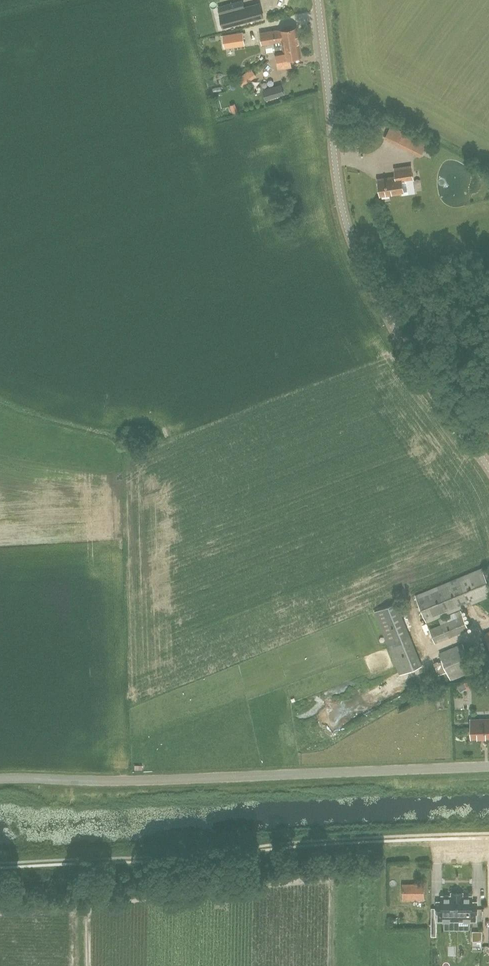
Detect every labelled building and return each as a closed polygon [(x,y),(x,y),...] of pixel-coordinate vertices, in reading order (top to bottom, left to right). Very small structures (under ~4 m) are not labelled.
[(224,27),(248,21),(263,16),(259,2),(244,7),(242,0),(241,0),(219,6),(221,14),(224,27)] [(274,42),(299,38),(297,26),(279,29),(260,32),(262,43),(265,43),(274,41),(274,42)] [(243,32),(223,35),(225,47),(244,44),(243,32)] [(302,55),(300,46),(299,38),(274,42),(276,50),(276,51),(275,51),(278,68),(286,66),(292,65),(291,57),(302,55)] [(252,68),(237,76),(242,84),(257,76),(252,68)] [(266,99),(284,94),(281,85),(263,90),(266,99)] [(390,126),(385,137),(421,154),(426,143),(390,126)] [(415,192),(413,179),(411,165),(397,167),(398,175),(378,179),(380,194),(402,191),(402,194),(415,192)] [(460,372),(453,377),(458,384),(465,379),(460,372)] [(482,567),(415,595),(426,622),(488,595),(488,585),(482,567)] [(421,665),(408,634),(396,602),(375,611),(387,643),(400,673),(421,665)] [(435,642),(468,628),(463,615),(429,629),(435,642)] [(449,677),(451,680),(488,664),(488,653),(472,660),(474,665),(472,666),(463,643),(439,653),(449,677)] [(459,688),(464,686),(465,689),(480,682),(478,676),(457,684),(459,688)] [(488,737),(488,719),(471,720),(471,738),(488,737)] [(402,901),(425,901),(425,883),(402,883),(402,901)] [(463,895),(463,893),(463,892),(462,892),(452,892),(451,892),(451,893),(451,895),(442,895),(442,901),(437,901),(437,913),(438,913),(438,920),(445,920),(468,920),(476,920),(476,913),(477,913),(477,901),(472,901),(472,895),(463,895)] [(473,931),(473,941),(483,941),(483,931),(473,931)]
